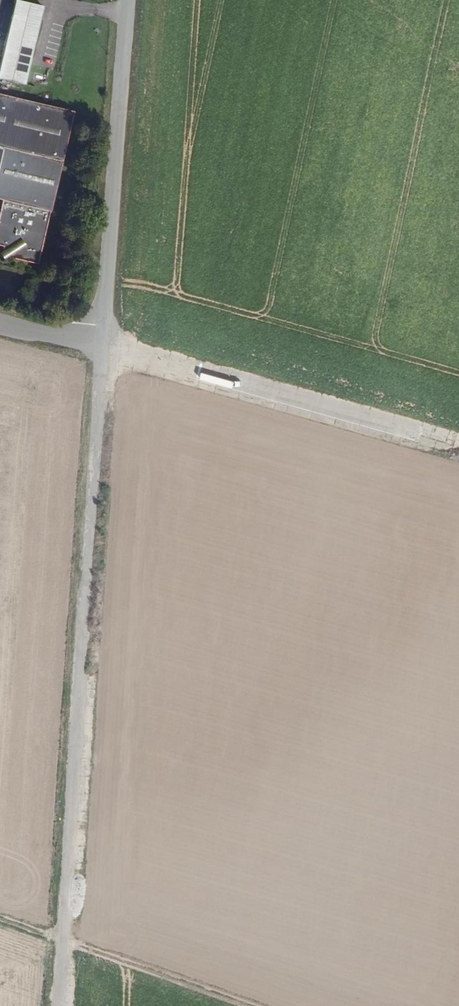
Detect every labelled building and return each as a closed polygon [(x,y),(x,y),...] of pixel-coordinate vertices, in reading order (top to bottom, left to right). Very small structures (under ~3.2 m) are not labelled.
[(41,7),(15,0),(0,63),(0,80),(23,85),(41,7)] [(72,113),(0,95),(0,201),(1,201),(0,205),(0,247),(1,247),(0,252),(0,257),(2,260),(7,257),(35,264),(72,113)]
